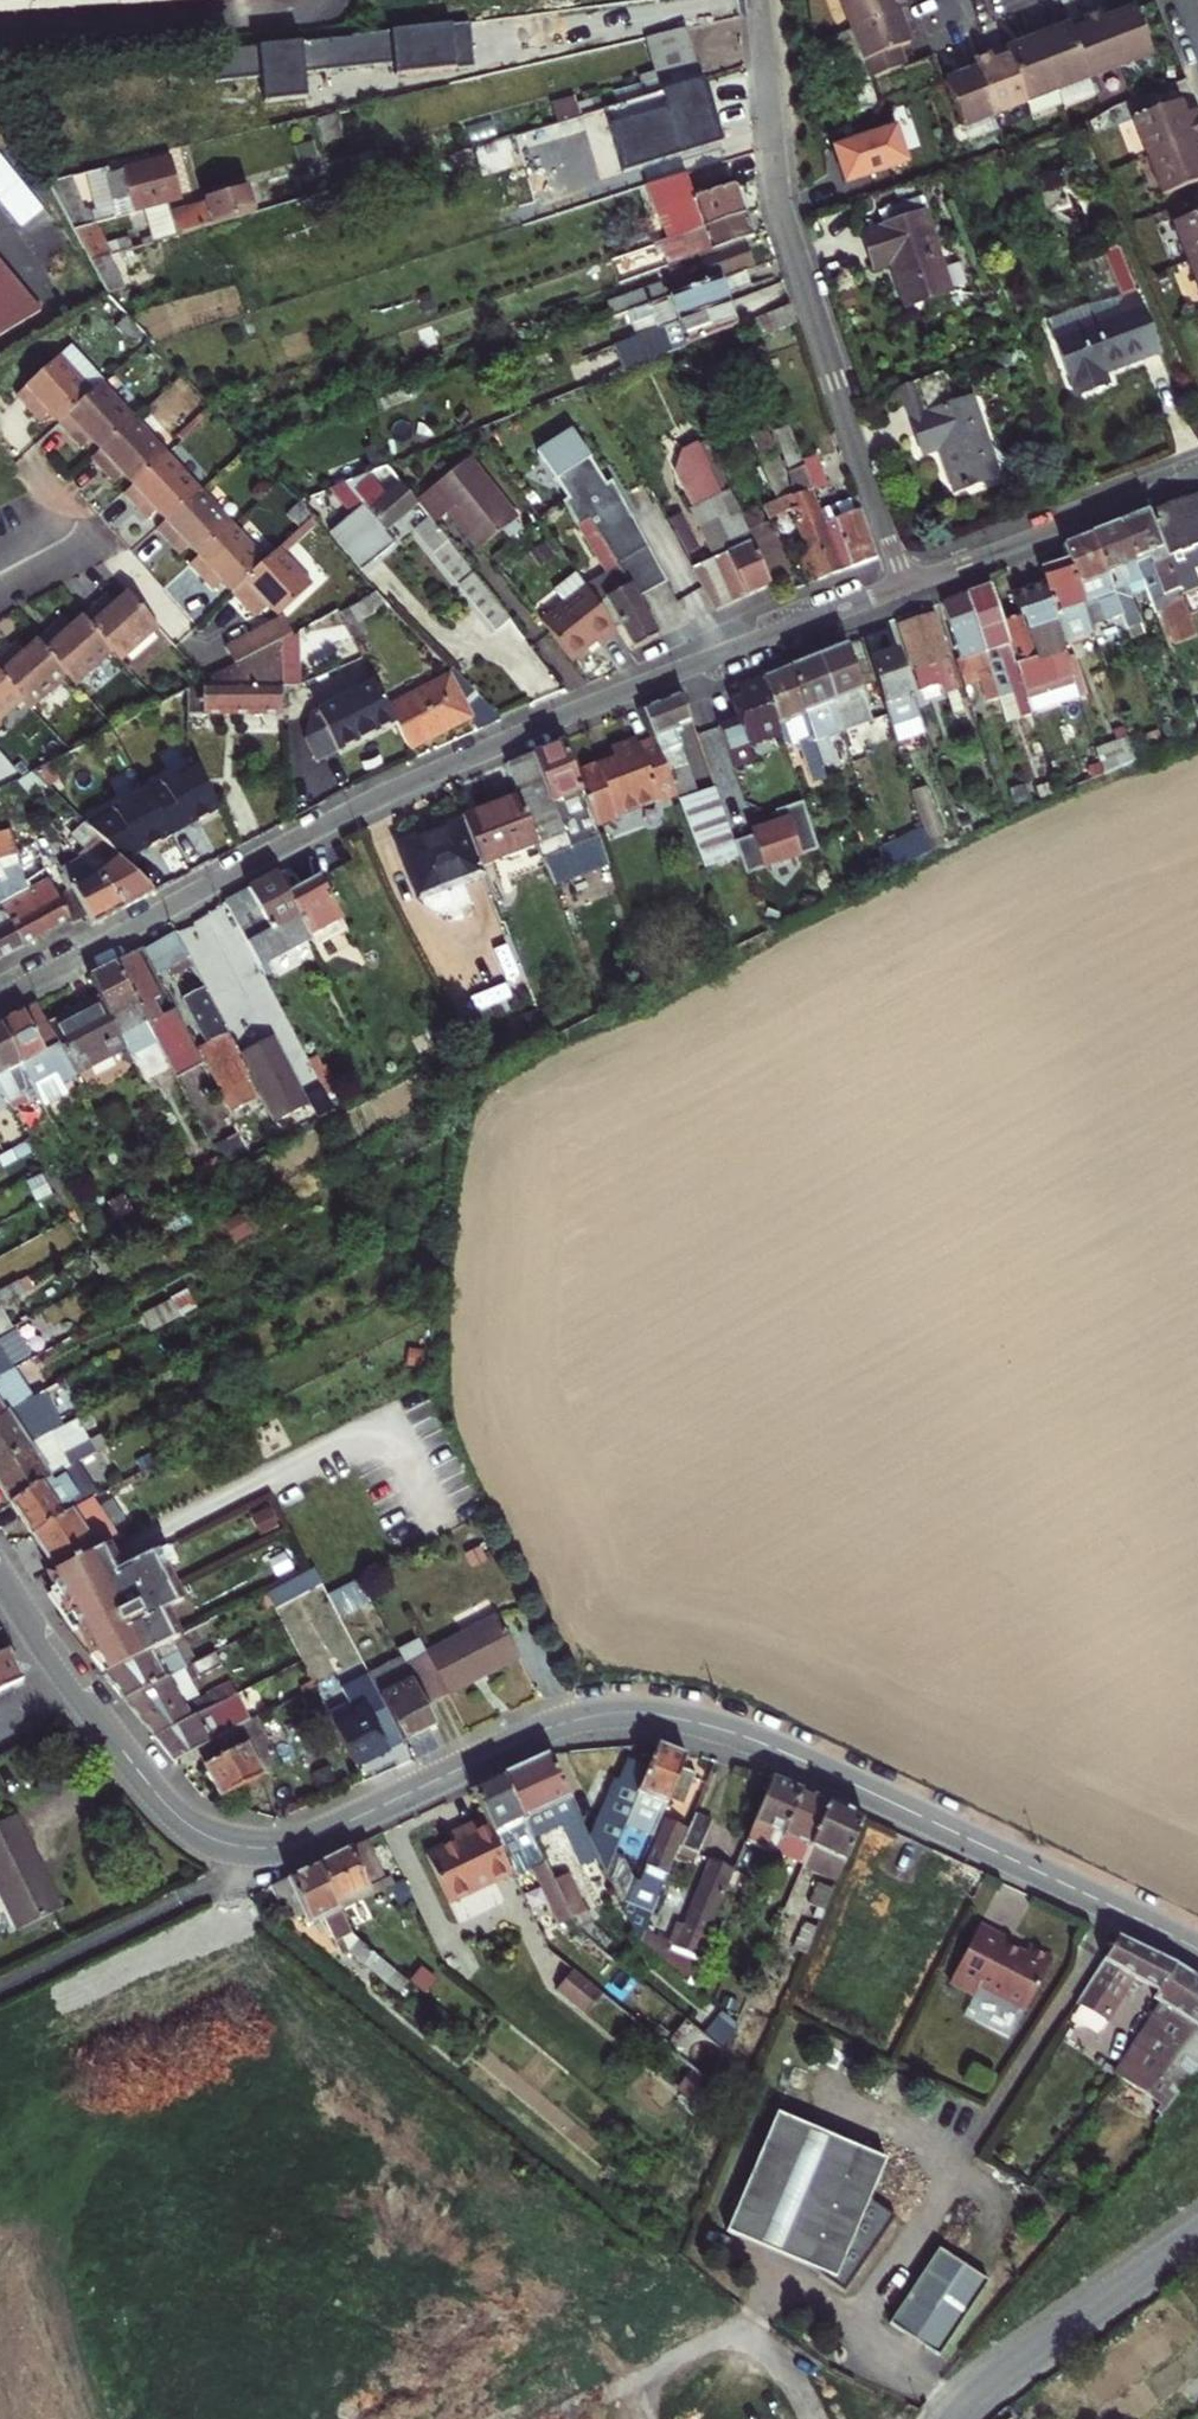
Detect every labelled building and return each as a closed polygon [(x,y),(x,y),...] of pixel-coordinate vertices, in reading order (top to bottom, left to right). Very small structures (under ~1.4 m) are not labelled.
[(255,0),(0,0),(0,15),(255,0)] [(852,30),(898,12),(905,10),(901,0),(840,0),(852,30)] [(1118,15),(1103,21),(1120,68),(1151,56),(1132,9),(1118,15)] [(911,24),(905,10),(898,12),(904,27),(911,24)] [(910,44),(904,27),(898,12),(852,30),(864,62),(870,79),(907,65),(900,49),(910,44)] [(1085,28),(1071,33),(1089,80),(1120,68),(1103,21),(1100,13),(1082,20),(1085,28)] [(1082,20),(1068,26),(1071,33),(1085,28),(1082,20)] [(469,23),(363,34),(366,64),(394,61),(396,74),(474,65),(469,23)] [(1053,32),(1037,38),(1058,92),(1064,108),(1095,95),(1089,80),(1071,33),(1068,26),(1053,32)] [(864,62),(852,30),(838,36),(850,67),(864,62)] [(684,31),(643,40),(651,68),(693,57),(689,44),(684,31)] [(322,41),(212,52),(217,81),(263,76),(265,101),(307,96),(304,71),(366,64),(363,34),(352,36),(352,38),(322,41)] [(1005,50),(1009,58),(1026,105),(1058,92),(1037,38),(1022,43),(1005,50)] [(1005,50),(992,55),(995,63),(1009,58),(1005,50)] [(1026,105),(1009,58),(995,63),(992,55),(975,62),(978,70),(996,117),(1026,105)] [(642,98),(700,81),(696,69),(693,57),(651,68),(634,73),(642,98)] [(996,117),(978,70),(960,77),(945,83),(963,129),(996,117)] [(704,94),(700,81),(642,98),(603,110),(611,139),(708,108),(704,94)] [(1147,158),(1197,139),(1197,111),(1184,116),(1179,103),(1133,121),(1147,158)] [(708,108),(611,139),(623,175),(720,145),(713,125),(708,108)] [(334,117),(317,123),(324,145),(341,139),(334,117)] [(996,117),(963,129),(969,144),(1001,132),(996,117)] [(896,129),(834,149),(846,184),(908,164),(896,129)] [(1147,158),(1162,196),(1197,182),(1197,139),(1147,158)] [(74,233),(93,227),(142,213),(168,206),(182,202),(170,159),(107,177),(105,171),(86,176),(97,212),(90,215),(88,210),(83,212),(71,181),(49,187),(74,233)] [(740,199),(735,186),(668,208),(660,183),(622,195),(641,251),(655,246),(745,215),(740,199)] [(171,215),(168,206),(142,213),(152,238),(142,242),(143,248),(255,215),(247,190),(204,202),(205,206),(171,215)] [(862,235),(874,270),(891,265),(906,308),(950,293),(924,214),(862,235)] [(745,215),(655,246),(658,256),(663,255),(668,267),(744,241),(753,237),(748,225),(745,215)] [(1188,262),(1197,258),(1197,215),(1173,225),(1188,262)] [(108,258),(102,247),(93,227),(74,233),(91,264),(108,258)] [(128,239),(102,247),(108,258),(121,255),(134,251),(128,239)] [(748,253),(744,241),(668,267),(670,275),(674,287),(663,291),(660,285),(607,304),(612,320),(627,314),(640,310),(692,291),(692,288),(753,266),(748,253)] [(1093,322),(1088,306),(1047,322),(1076,396),(1107,385),(1103,373),(1156,352),(1115,248),(1101,253),(1118,294),(1122,303),(1118,305),(1120,312),(1093,322)] [(91,264),(108,296),(137,287),(121,255),(108,258),(91,264)] [(1188,262),(1197,288),(1197,258),(1188,262)] [(0,265),(0,341),(43,315),(0,265)] [(668,267),(658,271),(661,278),(670,275),(668,267)] [(627,314),(635,339),(726,304),(724,298),(750,288),(746,279),(744,273),(692,291),(640,310),(627,314)] [(1122,303),(1118,294),(1088,306),(1093,322),(1120,312),(1118,305),(1122,303)] [(664,356),(734,327),(730,315),(726,304),(635,339),(614,347),(624,372),(646,364),(664,356)] [(748,321),(754,340),(797,325),(790,306),(748,321)] [(142,338),(125,319),(116,328),(133,346),(142,338)] [(103,386),(105,383),(71,347),(17,397),(41,422),(49,414),(59,426),(103,386)] [(715,611),(770,587),(750,543),(753,542),(741,518),(693,418),(691,418),(663,359),(601,390),(632,458),(658,506),(684,492),(692,510),(690,513),(713,559),(692,570),(715,611)] [(769,378),(765,367),(756,371),(760,381),(769,378)] [(940,373),(899,388),(922,456),(938,450),(953,493),(999,477),(997,470),(1006,461),(988,446),(972,398),(952,406),(940,373)] [(90,443),(101,453),(135,421),(103,386),(59,426),(81,450),(90,443)] [(122,478),(133,488),(168,456),(135,421),(101,453),(92,461),(114,486),(122,478)] [(797,557),(805,578),(808,587),(843,573),(820,513),(812,492),(801,462),(788,428),(775,432),(791,475),(791,498),(764,508),(769,521),(791,512),(807,553),(797,557)] [(613,483),(608,486),(574,431),(539,452),(568,500),(563,503),(578,528),(589,521),(639,601),(669,585),(613,483)] [(777,456),(766,432),(749,439),(774,497),(784,493),(787,490),(783,480),(785,477),(777,459),(777,456)] [(156,513),(167,524),(201,491),(168,456),(133,488),(124,496),(147,521),(156,513)] [(815,457),(801,462),(812,492),(827,486),(815,457)] [(468,459),(415,503),(417,505),(428,518),(433,525),(447,513),(477,551),(517,519),(468,459)] [(356,500),(361,506),(384,534),(417,505),(415,503),(399,483),(384,496),(373,483),(393,475),(387,467),(359,478),(343,485),(356,500)] [(343,485),(330,490),(346,509),(356,500),(343,485)] [(199,559),(234,526),(201,491),(167,524),(157,532),(180,556),(188,548),(199,559)] [(1147,515),(1180,599),(1197,591),(1197,579),(1196,573),(1197,572),(1197,495),(1147,515)] [(856,499),(820,513),(843,573),(876,559),(856,499)] [(384,534),(361,506),(328,534),(360,571),(393,543),(384,534)] [(757,512),(741,518),(753,542),(750,543),(770,587),(773,586),(795,578),(770,525),(764,527),(757,512)] [(679,514),(664,522),(683,556),(697,548),(679,514)] [(1147,515),(1117,526),(1139,579),(1149,575),(1157,592),(1159,592),(1164,604),(1160,616),(1172,647),(1195,639),(1180,599),(1147,515)] [(510,621),(433,525),(428,518),(414,530),(496,632),(510,621)] [(279,550),(284,555),(315,526),(311,520),(279,550)] [(586,588),(612,627),(617,624),(633,650),(660,635),(625,579),(599,537),(589,521),(577,528),(606,576),(586,588)] [(221,584),(231,594),(267,561),(234,526),(199,559),(189,567),(212,592),(221,584)] [(1139,579),(1117,526),(1096,534),(1089,537),(1125,632),(1139,626),(1128,599),(1124,588),(1140,582),(1139,579)] [(1063,548),(1068,561),(1078,584),(1086,608),(1089,608),(1099,604),(1109,630),(1112,629),(1117,641),(1127,637),(1125,632),(1089,537),(1063,548)] [(267,606),(278,617),(311,584),(284,555),(279,550),(267,561),(231,594),(254,619),(267,606)] [(1039,571),(1043,582),(1062,642),(1094,632),(1092,624),(1086,608),(1078,584),(1068,561),(1039,571)] [(808,587),(805,578),(795,583),(798,591),(808,587)] [(1017,612),(1000,618),(1026,702),(1076,686),(1062,642),(1043,582),(1025,589),(1031,606),(1017,612)] [(1124,588),(1128,599),(1144,593),(1140,582),(1124,588)] [(1026,702),(1000,618),(991,587),(965,596),(999,700),(1010,696),(1018,721),(1031,716),(1031,715),(1026,702)] [(612,627),(586,588),(540,624),(552,640),(570,662),(597,640),(602,645),(616,633),(612,627)] [(1010,594),(1017,612),(1031,606),(1025,589),(1010,594)] [(438,596),(445,604),(451,600),(444,592),(438,596)] [(106,595),(81,617),(112,653),(120,663),(158,628),(127,593),(114,604),(106,595)] [(338,612),(352,639),(362,634),(357,621),(374,614),(372,610),(383,603),(374,593),(338,612)] [(445,604),(438,596),(434,600),(439,608),(445,604)] [(958,660),(955,661),(960,678),(975,674),(977,681),(985,704),(986,704),(999,700),(965,596),(940,605),(958,660)] [(1099,604),(1089,608),(1099,634),(1109,630),(1099,604)] [(934,615),(899,627),(920,693),(939,686),(943,696),(946,695),(954,718),(965,714),(934,615)] [(61,620),(37,642),(67,676),(75,686),(112,653),(81,617),(69,628),(61,620)] [(234,666),(291,637),(284,621),(273,626),(272,624),(225,648),(234,666)] [(1143,635),(1139,626),(1125,632),(1127,637),(1128,641),(1143,635)] [(293,686),(293,636),(291,637),(234,666),(204,682),(188,691),(188,715),(281,714),(282,687),(293,686)] [(862,640),(846,648),(864,702),(881,696),(870,662),(862,640)] [(0,657),(0,676),(22,701),(30,709),(67,676),(37,642),(24,653),(16,643),(0,657)] [(871,721),(864,702),(846,648),(816,659),(840,733),(871,721)] [(924,733),(897,652),(870,662),(881,696),(897,743),(924,733)] [(840,733),(816,659),(789,671),(804,716),(810,735),(821,769),(836,763),(830,747),(827,748),(824,740),(840,733)] [(789,671),(762,682),(777,727),(804,716),(789,671)] [(388,709),(408,749),(468,718),(476,733),(501,722),(454,674),(388,709)] [(975,674),(960,678),(963,686),(977,681),(975,674)] [(22,701),(0,676),(0,720),(22,701)] [(762,681),(736,691),(738,696),(731,699),(736,710),(739,717),(722,723),(737,765),(755,759),(749,742),(779,731),(777,727),(762,682),(762,681)] [(312,715),(303,740),(316,764),(395,723),(374,683),(312,715)] [(1026,702),(1031,715),(1080,699),(1076,686),(1026,702)] [(731,699),(738,696),(736,691),(729,693),(731,699)] [(999,700),(1001,707),(1007,724),(1018,721),(1010,696),(999,700)] [(734,848),(714,790),(698,796),(674,735),(680,733),(678,728),(690,723),(681,697),(643,712),(654,741),(676,797),(704,869),(737,856),(734,848)] [(999,700),(986,704),(989,711),(1001,707),(999,700)] [(739,717),(736,710),(719,716),(722,723),(739,717)] [(804,716),(777,727),(779,731),(783,745),(797,739),(810,735),(804,716)] [(821,769),(810,735),(797,739),(813,786),(825,781),(821,769)] [(676,797),(654,741),(638,747),(636,743),(610,752),(613,760),(603,764),(624,817),(676,797)] [(542,860),(550,881),(570,873),(562,853),(598,839),(594,829),(574,776),(562,744),(527,757),(505,766),(518,798),(542,860)] [(1118,758),(1122,769),(1137,762),(1133,751),(1118,758)] [(146,790),(83,824),(122,863),(217,812),(195,764),(158,783),(161,789),(148,795),(146,790)] [(624,817),(603,764),(574,776),(594,829),(624,817)] [(1029,797),(1025,787),(1009,793),(1013,804),(1029,797)] [(542,860),(518,798),(462,820),(480,866),(497,860),(503,875),(542,860)] [(819,854),(803,808),(775,818),(780,832),(734,848),(737,856),(745,878),(819,854)] [(462,818),(429,831),(450,889),(484,875),(480,866),(462,820),(462,818)] [(152,894),(102,843),(84,826),(73,836),(87,851),(79,859),(124,909),(152,894)] [(876,846),(886,877),(934,853),(926,828),(876,846)] [(17,855),(10,830),(0,832),(0,860),(17,855)] [(450,889),(429,831),(396,844),(419,901),(450,889)] [(587,849),(595,867),(607,862),(600,844),(587,849)] [(20,865),(24,882),(44,869),(49,865),(40,850),(20,865)] [(54,874),(80,920),(87,916),(92,926),(124,909),(79,859),(54,874)] [(607,862),(595,867),(609,903),(621,898),(607,862)] [(26,890),(24,882),(20,865),(1,872),(0,869),(0,904),(26,890)] [(71,925),(80,920),(54,874),(49,865),(44,869),(49,879),(70,921),(71,925)] [(24,882),(26,890),(49,879),(44,869),(24,882)] [(275,875),(222,903),(261,977),(270,973),(267,966),(311,943),(286,896),(275,875)] [(346,931),(321,880),(320,878),(286,896),(311,943),(314,949),(346,931)] [(26,890),(0,904),(0,913),(10,921),(22,947),(70,921),(49,879),(26,890)] [(22,947),(10,921),(0,913),(0,958),(22,947)] [(188,960),(174,933),(170,935),(142,950),(156,977),(188,960)] [(137,952),(114,964),(164,1061),(181,1092),(190,1088),(156,1021),(162,1017),(154,1000),(161,997),(137,952)] [(164,1061),(114,964),(87,978),(99,999),(120,1039),(133,1032),(153,1067),(164,1061)] [(199,1047),(228,1112),(251,1101),(242,1080),(249,1075),(203,989),(185,999),(203,1032),(205,1031),(211,1041),(199,1047)] [(120,1039),(99,999),(74,1013),(101,1064),(126,1051),(120,1039)] [(0,1023),(0,1026),(32,1088),(56,1075),(61,1085),(75,1078),(48,1026),(36,1004),(0,1023)] [(74,1013),(48,1026),(75,1078),(101,1064),(74,1013)] [(3,1096),(7,1105),(35,1091),(32,1088),(0,1026),(0,1091),(3,1096)] [(272,1039),(241,1055),(277,1121),(307,1105),(272,1039)] [(310,1049),(302,1053),(334,1112),(341,1108),(310,1049)] [(199,1105),(190,1088),(181,1092),(190,1110),(199,1105)] [(189,1145),(178,1149),(191,1172),(201,1167),(189,1145)] [(217,1161),(223,1172),(250,1158),(244,1147),(217,1161)] [(202,1153),(207,1164),(216,1159),(211,1149),(202,1153)] [(216,1159),(207,1164),(201,1167),(191,1172),(198,1185),(223,1172),(217,1161),(216,1159)] [(172,1199),(167,1202),(171,1209),(190,1199),(186,1192),(172,1199)] [(112,1222),(106,1225),(110,1232),(116,1229),(112,1222)] [(0,1292),(0,1294),(6,1304),(25,1294),(19,1282),(0,1292)] [(183,1294),(168,1302),(177,1321),(194,1312),(183,1294)] [(142,1316),(152,1335),(177,1321),(168,1302),(142,1316)] [(27,1320),(0,1334),(0,1352),(4,1359),(37,1340),(27,1320)] [(11,1372),(12,1371),(4,1359),(0,1352),(0,1378),(11,1372)] [(411,1371),(425,1373),(427,1356),(413,1354),(411,1371)] [(29,1401),(11,1372),(0,1378),(0,1418),(29,1401)] [(0,1418),(0,1464),(51,1434),(60,1429),(39,1395),(29,1401),(0,1418)] [(60,1429),(51,1434),(61,1453),(86,1440),(76,1421),(60,1429)] [(9,1505),(77,1464),(95,1455),(87,1442),(86,1440),(61,1453),(51,1434),(0,1464),(0,1492),(9,1505)] [(103,1434),(87,1442),(95,1455),(110,1447),(103,1434)] [(19,1521),(30,1536),(71,1510),(89,1501),(95,1498),(77,1464),(9,1505),(19,1521)] [(41,1553),(53,1571),(104,1545),(113,1540),(89,1501),(71,1510),(30,1536),(41,1553)] [(171,1642),(178,1638),(163,1609),(179,1601),(155,1551),(117,1569),(104,1545),(53,1571),(45,1574),(65,1613),(70,1610),(82,1634),(95,1658),(102,1654),(111,1672),(171,1642)] [(273,1607),(320,1583),(313,1570),(266,1593),(273,1607)] [(326,1595),(337,1617),(369,1601),(358,1580),(326,1595)] [(266,1610),(273,1607),(266,1593),(259,1597),(266,1610)] [(496,1618),(425,1655),(446,1696),(481,1677),(517,1659),(496,1618)] [(214,1654),(220,1666),(260,1646),(254,1633),(214,1654)] [(195,1664),(181,1636),(178,1638),(171,1642),(184,1669),(195,1664)] [(112,1689),(122,1701),(184,1669),(171,1642),(111,1672),(102,1677),(112,1689)] [(23,1680),(15,1665),(8,1650),(0,1653),(0,1691),(23,1680)] [(184,1669),(122,1701),(136,1717),(149,1733),(154,1738),(236,1696),(229,1683),(206,1694),(204,1697),(185,1706),(183,1703),(194,1697),(188,1684),(182,1675),(193,1670),(198,1679),(221,1667),(220,1666),(214,1654),(195,1664),(184,1669)] [(425,1655),(403,1666),(424,1707),(446,1696),(425,1655)] [(399,1658),(367,1675),(401,1741),(417,1733),(433,1725),(424,1707),(403,1666),(399,1658)] [(182,1675),(188,1684),(198,1679),(193,1670),(182,1675)] [(340,1690),(347,1704),(353,1716),(334,1725),(354,1765),(377,1753),(401,1741),(367,1675),(340,1690)] [(236,1696),(154,1738),(163,1749),(173,1761),(195,1749),(249,1722),(236,1696)] [(353,1716),(347,1704),(327,1714),(334,1725),(353,1716)] [(249,1722),(195,1749),(207,1773),(219,1797),(280,1766),(256,1718),(249,1722)] [(649,1770),(627,1824),(654,1835),(661,1818),(665,1810),(670,1798),(682,1769),(687,1756),(673,1750),(659,1744),(649,1770)] [(590,1840),(549,1755),(526,1766),(503,1777),(523,1820),(541,1812),(550,1832),(562,1827),(581,1867),(599,1858),(590,1840)] [(606,1874),(615,1853),(627,1824),(649,1770),(640,1767),(626,1761),(617,1783),(613,1782),(590,1840),(599,1858),(606,1874)] [(696,1775),(682,1769),(670,1798),(683,1803),(696,1775)] [(473,1791),(486,1820),(507,1864),(513,1875),(515,1879),(532,1871),(559,1925),(572,1919),(553,1881),(533,1838),(523,1820),(503,1777),(488,1784),(473,1791)] [(787,1786),(772,1779),(736,1865),(750,1871),(760,1849),(765,1850),(773,1830),(785,1835),(802,1793),(787,1786)] [(816,1799),(802,1793),(785,1835),(774,1860),(783,1863),(785,1859),(804,1866),(829,1805),(816,1799)] [(829,1805),(804,1866),(838,1881),(846,1863),(864,1820),(847,1812),(829,1805)] [(691,1822),(665,1810),(661,1818),(668,1821),(688,1830),(691,1822)] [(523,1820),(533,1838),(550,1832),(541,1812),(523,1820)] [(713,1822),(696,1814),(683,1847),(699,1854),(713,1822)] [(0,1823),(0,1897),(17,1932),(57,1913),(36,1868),(40,1866),(28,1841),(15,1815),(0,1823)] [(654,1835),(635,1880),(641,1883),(668,1821),(661,1818),(654,1835)] [(507,1864),(486,1820),(472,1826),(457,1833),(461,1842),(454,1846),(471,1879),(478,1893),(513,1875),(507,1864)] [(644,1933),(688,1830),(668,1821),(641,1883),(635,1880),(623,1909),(639,1942),(640,1943),(644,1933)] [(318,1865),(336,1902),(386,1879),(368,1842),(343,1854),(318,1865)] [(471,1879),(454,1846),(428,1858),(440,1885),(451,1908),(478,1893),(471,1879)] [(699,1854),(683,1847),(679,1856),(695,1863),(699,1854)] [(623,1909),(635,1880),(623,1861),(624,1857),(615,1853),(606,1874),(623,1909)] [(695,1963),(734,1871),(722,1867),(711,1862),(684,1927),(676,1948),(673,1954),(695,1963)] [(294,1877),(271,1888),(282,1910),(294,1921),(305,1916),(311,1926),(325,1920),(337,1944),(342,1942),(347,1951),(400,1995),(410,1984),(353,1936),(341,1912),(336,1902),(318,1865),(294,1877)] [(61,1911),(40,1866),(36,1868),(57,1913),(61,1911)] [(568,1874),(553,1881),(572,1919),(587,1913),(568,1874)] [(386,1879),(336,1902),(341,1912),(390,1887),(395,1885),(391,1876),(386,1879)] [(395,1885),(390,1887),(399,1906),(413,1900),(404,1881),(395,1885)] [(817,1907),(826,1911),(834,1891),(818,1884),(810,1903),(817,1907)] [(826,1911),(817,1907),(813,1917),(821,1920),(826,1911)] [(572,1919),(577,1931),(592,1924),(587,1913),(572,1919)] [(676,1948),(684,1927),(676,1923),(668,1944),(671,1946),(676,1948)] [(794,1950),(807,1955),(818,1929),(805,1924),(794,1950)] [(1012,1941),(980,1924),(950,1983),(974,1996),(979,1988),(1025,2011),(1052,1958),(1029,1946),(1024,1954),(1009,1946),(1012,1941)] [(668,1944),(644,1933),(640,1943),(687,1983),(692,1972),(665,1960),(671,1946),(668,1944)] [(1118,1937),(1078,2002),(1109,2021),(1135,1982),(1155,1994),(1153,1998),(1161,2003),(1113,2075),(1121,2080),(1145,2096),(1197,2033),(1197,2029),(1175,2014),(1196,1976),(1178,1966),(1148,1951),(1118,1937)] [(570,1970),(551,1994),(583,2018),(602,1994),(570,1970)] [(1196,1976),(1175,2014),(1197,2029),(1197,1978),(1196,1976)] [(705,2036),(726,2053),(737,2024),(724,2014),(705,2036)] [(1145,2096),(1160,2106),(1157,2112),(1162,2116),(1166,2110),(1197,2070),(1197,2033),(1145,2096)] [(777,2112),(727,2231),(776,2248),(824,2265),(818,2271),(851,2292),(897,2214),(870,2198),(887,2158),(846,2140),(843,2146),(789,2123),(791,2117),(777,2112)] [(939,2356),(988,2282),(941,2249),(891,2322),(939,2356)]
